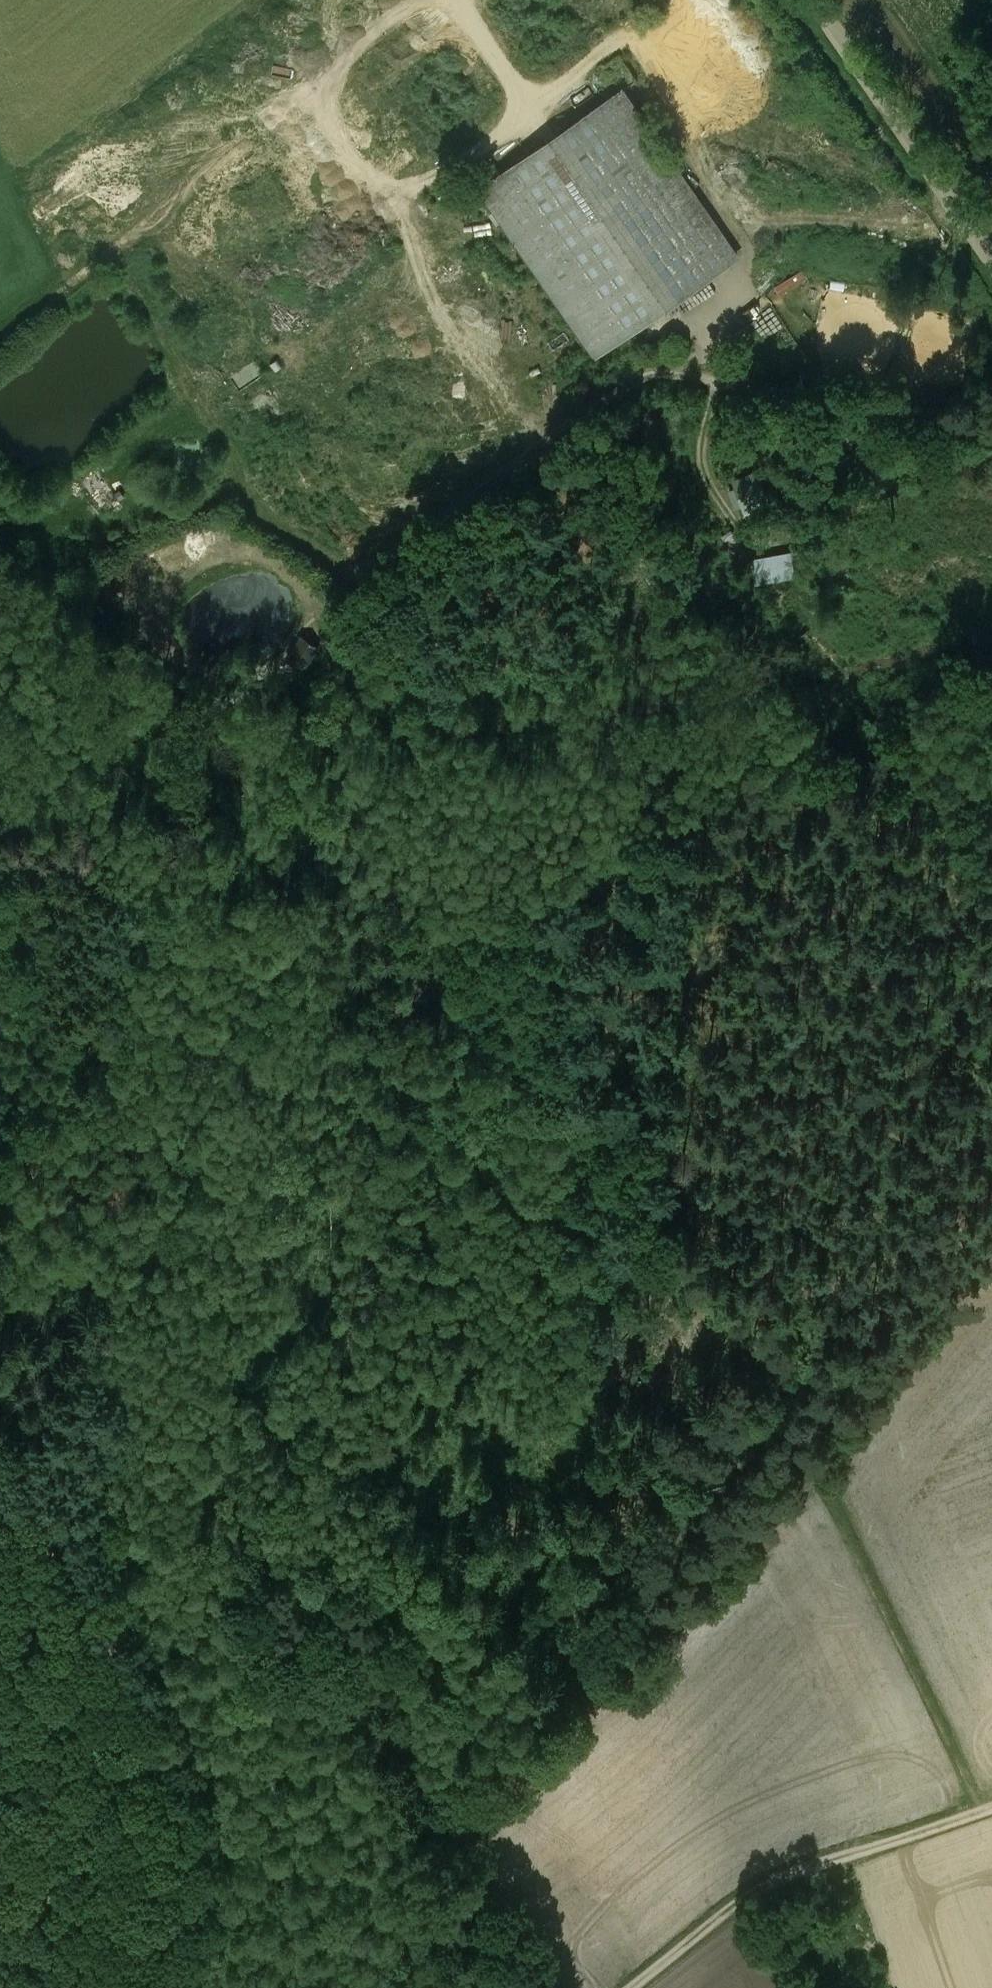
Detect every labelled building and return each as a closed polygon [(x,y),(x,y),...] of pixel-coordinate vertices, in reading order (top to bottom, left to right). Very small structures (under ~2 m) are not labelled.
[(739,257),(624,92),(621,93),(482,190),(597,357),(739,257)] [(791,290),(816,275),(811,265),(785,281),(791,290)] [(108,483),(92,495),(103,510),(119,497),(108,483)] [(319,646),(302,636),(288,660),(305,670),(319,646)]
